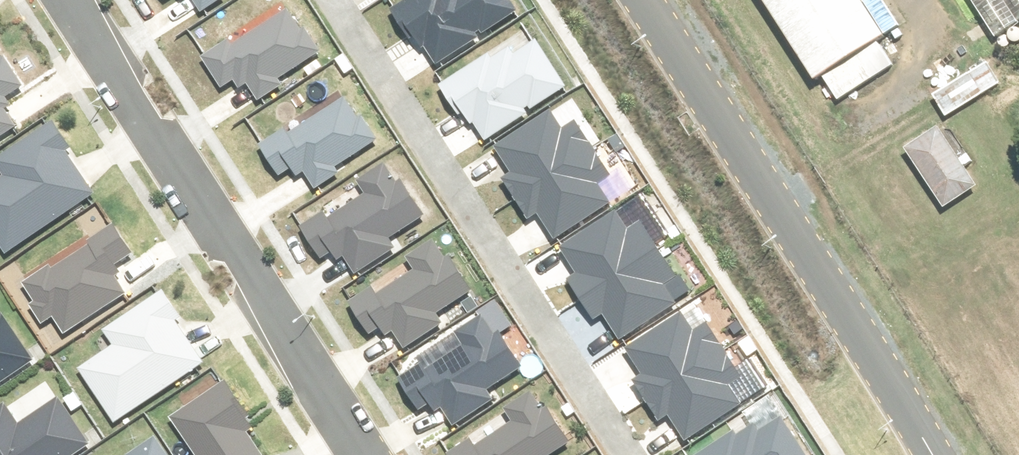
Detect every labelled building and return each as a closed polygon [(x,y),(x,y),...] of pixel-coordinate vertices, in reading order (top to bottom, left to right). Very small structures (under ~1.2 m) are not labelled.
[(201,13),(222,0),(192,0),(201,13)] [(391,14),(403,31),(407,28),(424,54),(430,51),(440,66),(479,41),(476,36),(517,9),(511,0),(413,0),(391,14)] [(860,0),(764,0),(817,83),(824,78),(840,104),(896,68),(881,43),(902,29),(884,0),(872,0),(864,5),(860,0)] [(1000,52),(1018,39),(1018,0),(967,0),(1000,52)] [(264,99),(281,88),(277,82),(315,57),(291,19),(233,56),(230,51),(213,62),(227,83),(246,71),(264,99)] [(489,57),(437,91),(449,108),(456,104),(473,129),(476,128),(486,143),(566,91),(535,44),(514,58),(510,53),(493,64),(489,57)] [(1001,88),(987,66),(934,99),(948,121),(1001,88)] [(6,72),(0,76),(0,99),(17,88),(6,72)] [(305,158),(313,171),(309,173),(318,187),(335,176),(331,169),(370,144),(347,108),(292,144),(288,137),(270,149),(274,155),(285,171),(305,158)] [(11,128),(0,111),(0,136),(11,128)] [(551,116),(497,151),(515,178),(506,184),(531,224),(541,218),(556,241),(608,207),(593,183),(606,174),(577,129),(565,137),(551,116)] [(55,126),(7,158),(0,162),(0,179),(3,183),(0,185),(0,244),(9,258),(97,201),(66,154),(71,151),(55,126)] [(978,191),(941,132),(908,153),(945,212),(978,191)] [(426,225),(395,170),(363,189),(370,201),(332,223),(328,216),(306,229),(325,262),(334,257),(350,285),(397,258),(390,246),(426,225)] [(614,216),(560,251),(578,278),(569,284),(594,323),(603,317),(619,340),(671,306),(656,282),(669,273),(640,229),(628,236),(614,216)] [(126,261),(107,233),(26,286),(38,304),(30,309),(43,328),(50,323),(61,339),(124,298),(124,297),(108,273),(126,261)] [(445,316),(472,300),(438,241),(347,295),(375,342),(380,339),(385,347),(395,341),(404,357),(446,332),(444,328),(449,324),(445,316)] [(208,366),(162,297),(108,333),(119,349),(83,373),(118,425),(208,366)] [(395,368),(420,412),(431,405),(441,422),(446,419),(454,434),(501,407),(493,392),(528,372),(493,312),(395,368)] [(2,317),(0,318),(0,387),(34,365),(2,317)] [(680,317),(626,352),(643,378),(635,384),(661,423),(669,418),(683,439),(749,396),(705,330),(694,338),(680,317)] [(170,421),(193,454),(259,454),(241,427),(248,423),(224,386),(170,421)] [(576,452),(538,390),(439,450),(442,454),(571,454),(576,452)] [(61,404),(21,430),(8,411),(0,417),(0,454),(82,454),(92,449),(61,404)] [(704,454),(804,454),(783,422),(759,438),(750,425),(704,454)] [(157,441),(136,454),(166,454),(157,441)]
